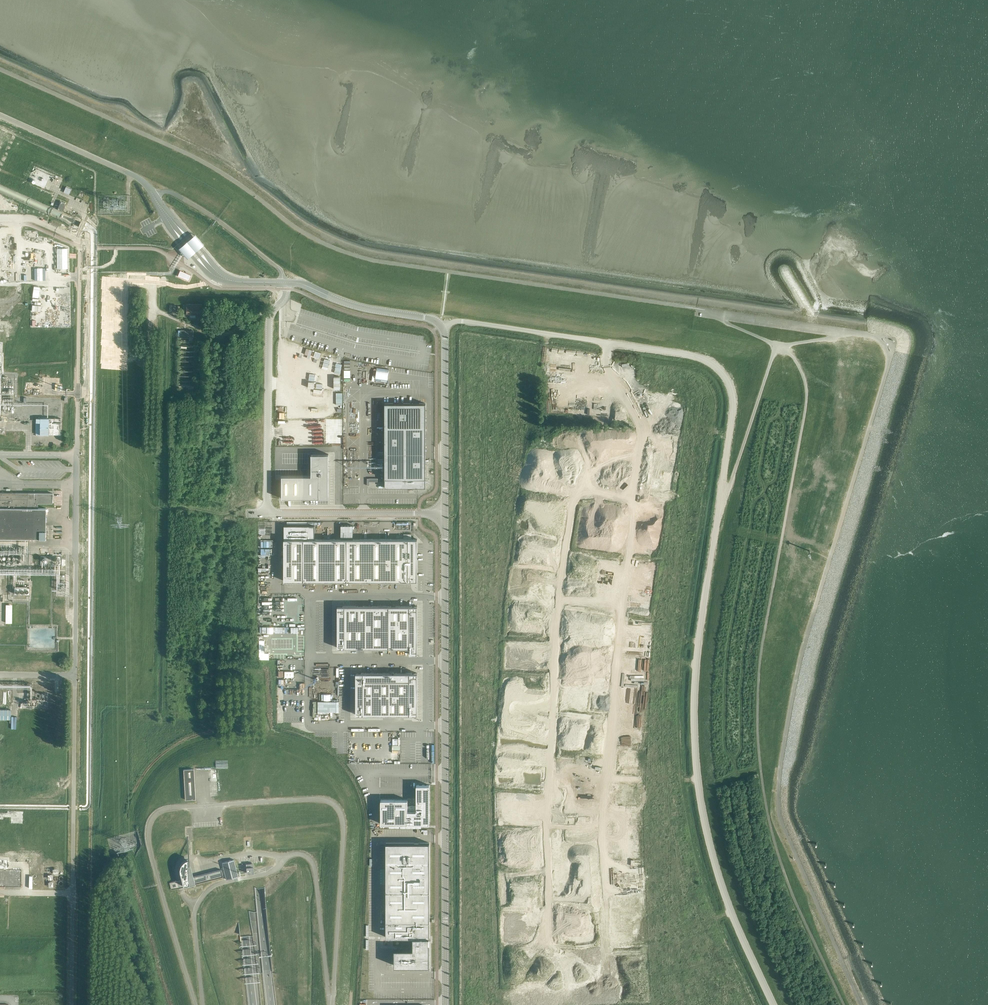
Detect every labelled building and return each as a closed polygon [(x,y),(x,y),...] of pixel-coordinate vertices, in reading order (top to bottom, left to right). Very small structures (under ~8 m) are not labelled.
[(28,202),(48,210),(49,208),(46,207),(47,205),(30,198),(28,202)] [(64,199),(58,208),(63,210),(68,201),(64,199)] [(182,244),(178,246),(183,252),(187,257),(190,254),(194,250),(199,247),(203,244),(199,239),(194,233),(191,236),(186,240),(182,244)] [(189,281),(191,275),(180,270),(177,276),(189,281)] [(202,315),(202,304),(186,304),(186,314),(196,314),(196,315),(202,315)] [(181,336),(189,336),(189,341),(193,341),(193,330),(181,330),(181,336)] [(334,388),(361,391),(368,390),(374,389),(375,379),(375,377),(375,374),(375,373),(371,373),(366,373),(361,373),(358,372),(355,373),(350,372),(347,373),(347,371),(343,372),(343,375),(334,377),(333,380),(334,388)] [(385,403),(385,488),(419,488),(426,488),(426,403),(385,403)] [(60,418),(40,418),(40,422),(35,422),(35,434),(40,434),(60,434),(60,418)] [(329,479),(329,454),(312,454),(312,468),(312,476),(298,476),(283,476),(281,476),(281,478),(281,481),(281,489),(281,495),(281,498),(283,498),(292,498),(317,498),(326,498),(328,498),(329,498),(329,492),(329,483),(329,479)] [(45,538),(45,508),(37,508),(38,503),(52,503),(52,493),(0,492),(0,538),(45,538)] [(315,525),(284,525),(284,581),(417,581),(417,539),(315,539),(315,525)] [(417,606),(337,606),(337,648),(410,648),(410,654),(417,654),(417,606)] [(356,673),(356,715),(417,714),(417,673),(356,673)] [(26,696),(25,701),(23,700),(23,702),(30,703),(30,705),(36,706),(36,701),(38,701),(38,699),(33,698),(33,697),(26,696)] [(10,719),(10,709),(0,709),(0,719),(10,719)] [(183,769),(185,800),(195,799),(194,769),(183,769)] [(408,800),(381,800),(381,824),(430,824),(430,785),(417,785),(417,800),(417,806),(408,806),(408,800)] [(413,843),(386,843),(386,896),(386,937),(413,937),(413,949),(402,949),(394,949),(394,957),(394,965),(417,965),(429,965),(429,941),(430,941),(431,941),(431,940),(431,939),(430,939),(430,938),(429,938),(429,862),(429,843),(413,843)] [(235,866),(234,859),(222,862),(226,879),(238,877),(235,866)] [(180,872),(180,873),(182,880),(169,883),(171,890),(223,876),(221,870),(192,877),(189,865),(188,865),(188,860),(187,860),(186,861),(185,861),(184,862),(183,863),(182,864),(181,865),(181,866),(180,867),(180,868),(180,869),(180,870),(180,871),(180,872)]
